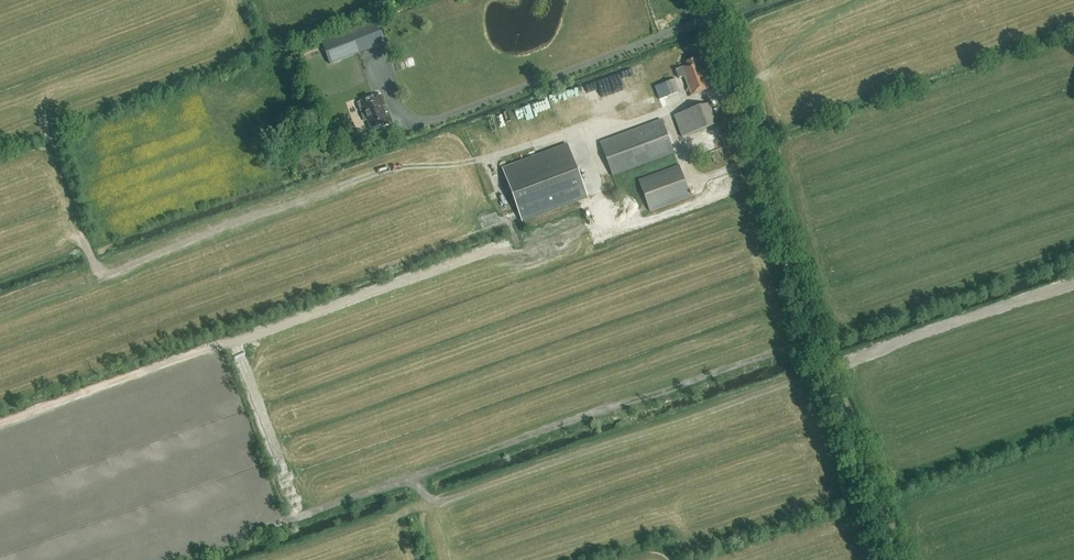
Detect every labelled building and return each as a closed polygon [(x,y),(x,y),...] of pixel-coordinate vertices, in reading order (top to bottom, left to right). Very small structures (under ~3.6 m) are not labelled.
[(385,43),(378,23),(322,43),(330,64),(369,49),(385,43)] [(691,95),(710,88),(702,69),(700,69),(696,58),(686,62),(688,66),(676,70),(679,78),(684,77),(691,95)] [(668,96),(679,92),(674,80),(663,84),(668,96)] [(385,114),(387,113),(381,95),(357,103),(364,121),(367,120),(371,131),(389,125),(385,114)] [(709,103),(674,116),(682,137),(717,124),(709,103)] [(521,109),(525,122),(535,119),(531,106),(521,109)] [(499,130),(510,128),(507,116),(496,118),(499,130)] [(674,153),(662,120),(600,143),(612,176),(674,153)] [(587,197),(568,145),(502,169),(522,221),(587,197)] [(691,197),(679,166),(639,180),(651,212),(691,197)]
